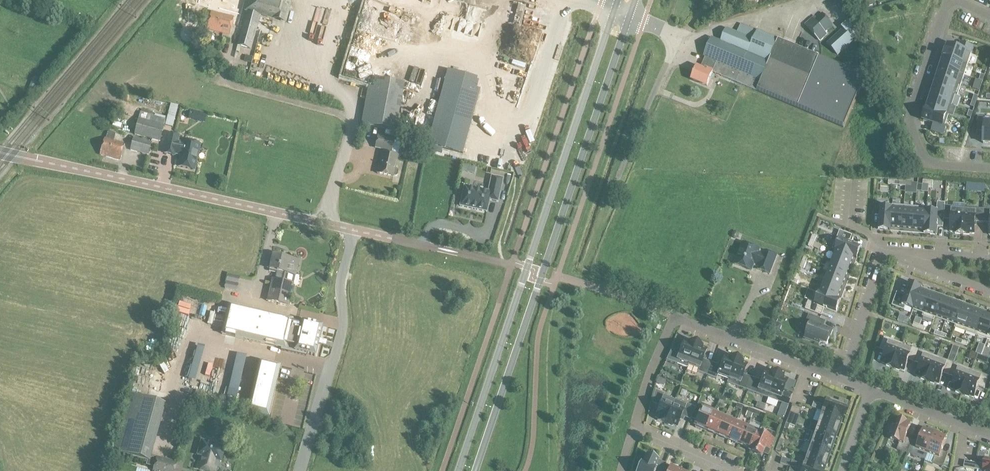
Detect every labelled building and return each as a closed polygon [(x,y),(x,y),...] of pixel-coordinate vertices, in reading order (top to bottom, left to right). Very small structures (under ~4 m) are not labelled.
[(199,2),(242,12),(245,0),(199,0),(199,2)] [(272,18),(286,21),(284,20),(290,0),(250,0),(247,11),(272,18)] [(514,36),(515,28),(531,30),(533,15),(522,14),(522,9),(519,9),(518,14),(515,14),(514,22),(518,23),(518,19),(521,19),(520,28),(512,27),(510,40),(519,41),(519,36),(514,36)] [(231,31),(231,12),(203,11),(202,30),(231,31)] [(245,12),(238,47),(249,49),(256,15),(245,12)] [(815,16),(805,24),(820,41),(827,35),(825,32),(833,26),(822,14),(817,18),(815,16)] [(782,34),(784,26),(773,23),(771,31),(782,34)] [(705,58),(701,68),(712,73),(713,73),(757,92),(758,89),(779,40),(757,30),(741,24),(737,33),(726,29),(721,42),(711,38),(703,57),(705,58)] [(837,57),(854,41),(843,29),(826,44),(837,57)] [(650,34),(647,44),(655,46),(658,36),(650,34)] [(779,40),(758,89),(845,126),(865,77),(779,40)] [(543,66),(545,45),(526,43),(525,49),(492,45),(490,59),(523,62),(522,64),(543,66)] [(948,46),(944,58),(968,65),(972,53),(971,53),(973,47),(961,43),(959,49),(948,46)] [(944,58),(941,68),(964,76),(968,65),(944,58)] [(697,67),(692,80),(707,87),(712,73),(701,68),(697,67)] [(941,68),(938,78),(961,86),(964,76),(941,68)] [(447,72),(439,101),(473,110),(478,90),(475,89),(478,80),(447,72)] [(367,77),(363,109),(368,110),(367,118),(373,119),(372,128),(391,131),(398,81),(367,77)] [(938,78),(934,88),(958,96),(961,86),(938,78)] [(976,79),(973,89),(980,91),(983,82),(979,81),(976,79)] [(408,82),(404,94),(410,96),(414,84),(408,82)] [(934,88),(931,99),(952,106),(955,96),(957,97),(958,96),(934,88)] [(931,99),(928,109),(949,116),(949,115),(946,115),(950,105),(952,106),(931,99)] [(928,109),(924,121),(934,124),(932,131),(944,135),(946,128),(945,127),(949,116),(928,109)] [(191,111),(189,119),(205,123),(207,115),(207,114),(207,113),(191,110),(191,111)] [(166,120),(140,113),(134,135),(160,142),(166,120)] [(175,119),(168,117),(165,125),(173,127),(175,119)] [(977,131),(984,131),(983,144),(989,144),(989,118),(985,118),(985,119),(978,118),(977,131)] [(183,141),(182,145),(178,144),(179,136),(169,133),(164,153),(175,156),(176,154),(180,155),(177,167),(195,171),(201,145),(183,141)] [(378,136),(375,149),(383,151),(383,153),(378,174),(393,177),(393,176),(396,177),(398,176),(399,171),(397,169),(395,168),(397,156),(391,155),(395,140),(378,136)] [(130,150),(135,151),(149,155),(152,142),(134,138),(130,150)] [(124,144),(105,139),(101,155),(120,160),(124,144)] [(465,187),(460,207),(461,207),(486,212),(487,212),(490,200),(498,202),(503,179),(492,177),(488,192),(465,187)] [(926,209),(924,232),(924,234),(937,235),(938,222),(943,223),(944,220),(945,207),(945,204),(938,203),(937,209),(926,209)] [(892,206),(892,209),(893,209),(891,229),(902,230),(904,207),(892,206)] [(904,207),(902,230),(914,231),(916,208),(904,207)] [(945,207),(944,220),(951,221),(950,232),(955,233),(955,234),(962,235),(964,212),(953,211),(953,207),(945,207)] [(892,209),(881,208),(879,230),(891,231),(891,229),(893,209),(892,209)] [(916,208),(914,231),(924,232),(926,209),(916,208)] [(964,208),(964,212),(962,235),(969,235),(969,234),(974,234),(975,223),(983,223),(984,210),(964,208)] [(840,231),(833,250),(836,251),(854,259),(857,259),(861,248),(849,243),(852,236),(840,231)] [(764,252),(763,255),(758,253),(759,250),(743,243),(738,256),(740,256),(737,265),(735,264),(751,271),(754,264),(759,266),(758,269),(770,274),(776,256),(764,252)] [(854,259),(836,251),(832,261),(851,268),(854,259)] [(272,260),(269,259),(267,267),(270,268),(270,270),(278,272),(276,281),(273,280),(268,301),(289,306),(293,285),(296,276),(299,260),(273,254),(272,260)] [(851,268),(832,261),(828,272),(846,279),(851,268)] [(224,280),(234,284),(237,275),(226,272),(224,280)] [(846,279),(828,272),(824,283),(842,290),(846,279)] [(824,283),(820,293),(838,300),(842,290),(824,283)] [(893,306),(904,310),(906,307),(914,310),(921,291),(921,289),(910,285),(906,296),(897,293),(894,301),(893,306)] [(930,295),(921,291),(914,310),(924,313),(930,295)] [(838,300),(820,293),(816,292),(812,302),(809,301),(805,309),(822,316),(825,308),(836,313),(840,301),(838,300)] [(930,295),(924,313),(923,317),(934,321),(935,318),(942,299),(930,295)] [(952,303),(942,299),(935,318),(946,321),(952,303)] [(952,303),(946,321),(956,325),(963,306),(952,303)] [(206,315),(205,304),(197,305),(198,315),(206,315)] [(249,310),(229,305),(222,334),(278,347),(278,346),(282,347),(281,350),(306,356),(307,354),(316,356),(320,339),(321,339),(324,326),(315,324),(314,325),(302,322),(302,323),(292,321),(293,320),(249,310)] [(963,306),(956,325),(955,328),(965,332),(973,310),(963,306)] [(984,314),(973,310),(965,332),(976,336),(984,314)] [(984,314),(976,336),(987,340),(989,331),(989,316),(984,314)] [(814,342),(815,340),(827,345),(833,330),(832,330),(832,331),(821,327),(824,321),(810,316),(807,323),(811,324),(805,339),(814,342)] [(906,329),(901,327),(898,333),(904,335),(906,329)] [(902,344),(885,338),(880,350),(886,352),(882,363),(887,365),(886,366),(893,368),(901,347),(902,344)] [(688,365),(696,343),(689,341),(689,342),(684,340),(680,351),(672,348),(666,360),(687,368),(689,365),(688,365)] [(703,346),(696,343),(688,365),(689,365),(699,369),(698,372),(707,376),(712,363),(703,360),(707,349),(702,347),(703,346)] [(901,347),(893,368),(900,371),(900,370),(905,371),(909,361),(915,363),(919,351),(912,348),(911,350),(905,348),(901,347)] [(211,364),(222,366),(224,352),(214,350),(211,364)] [(937,357),(919,351),(915,363),(921,365),(917,376),(921,378),(921,379),(927,381),(937,357)] [(957,356),(951,354),(948,361),(954,364),(957,356)] [(232,390),(239,391),(247,357),(239,355),(232,390)] [(721,366),(712,363),(707,376),(716,379),(717,376),(728,380),(729,380),(736,359),(730,356),(729,357),(725,356),(721,366)] [(937,357),(927,381),(934,384),(934,383),(939,385),(943,374),(949,376),(954,364),(948,361),(937,357)] [(729,380),(728,380),(727,383),(747,391),(752,378),(743,375),(747,364),(743,362),(743,361),(736,359),(729,380)] [(281,366),(259,361),(247,412),(269,418),(281,366)] [(971,370),(954,364),(949,376),(955,378),(951,389),(956,391),(955,392),(962,395),(971,370)] [(989,377),(971,370),(962,395),(969,397),(969,396),(974,398),(978,387),(984,389),(989,377)] [(761,382),(752,378),(747,391),(768,398),(777,374),(770,371),(770,372),(765,371),(761,382)] [(784,376),(777,374),(768,398),(788,406),(793,393),(784,390),(788,379),(783,377),(784,376)] [(659,378),(656,384),(664,387),(666,381),(659,378)] [(674,403),(674,402),(664,398),(665,395),(655,390),(652,403),(660,407),(655,417),(659,419),(659,420),(665,423),(674,403)] [(163,404),(129,394),(113,451),(148,460),(149,455),(163,404)] [(675,399),(674,402),(674,403),(665,423),(672,426),(672,425),(677,427),(682,416),(690,420),(692,416),(696,408),(675,399)] [(813,403),(811,408),(842,419),(846,407),(837,404),(838,402),(830,399),(829,401),(826,400),(824,406),(813,403)] [(698,402),(696,408),(692,416),(697,419),(695,425),(696,426),(695,428),(700,430),(701,428),(706,430),(715,410),(698,402)] [(842,419),(811,408),(822,412),(818,423),(837,429),(841,419),(842,419)] [(715,410),(706,430),(717,435),(725,418),(714,413),(715,410)] [(736,423),(725,418),(717,435),(729,440),(736,423)] [(908,454),(913,441),(906,438),(911,425),(899,420),(897,426),(893,425),(890,433),(894,434),(891,440),(900,443),(897,450),(908,454)] [(747,428),(736,423),(729,440),(740,445),(747,428)] [(811,426),(809,431),(812,433),(833,440),(837,429),(818,423),(817,428),(811,426)] [(747,428),(740,445),(750,449),(749,452),(750,452),(758,433),(747,428)] [(758,433),(750,452),(761,457),(766,446),(771,448),(777,434),(767,430),(765,435),(758,433)] [(919,443),(913,441),(908,454),(918,458),(921,451),(928,454),(935,434),(924,430),(919,443)] [(812,433),(809,444),(830,451),(833,440),(812,433)] [(947,438),(935,434),(928,454),(935,456),(933,463),(943,467),(948,454),(942,451),(947,438)] [(784,441),(780,439),(775,451),(779,452),(784,441)] [(201,440),(197,456),(198,456),(195,469),(196,469),(196,470),(201,470),(217,470),(218,468),(219,468),(220,462),(222,463),(226,447),(201,440)] [(805,454),(826,461),(830,451),(809,444),(811,445),(808,455),(805,454)] [(641,462),(637,470),(661,470),(654,468),(659,459),(647,454),(643,463),(641,462)] [(801,465),(819,470),(823,470),(826,461),(805,454),(801,465)] [(147,465),(155,467),(154,470),(155,470),(174,470),(176,463),(149,455),(148,460),(147,465)] [(780,464),(789,467),(800,470),(819,470),(801,465),(791,462),(782,458),(780,464)] [(966,462),(965,468),(982,470),(989,470),(989,459),(986,459),(984,466),(980,465),(980,464),(966,462)]
